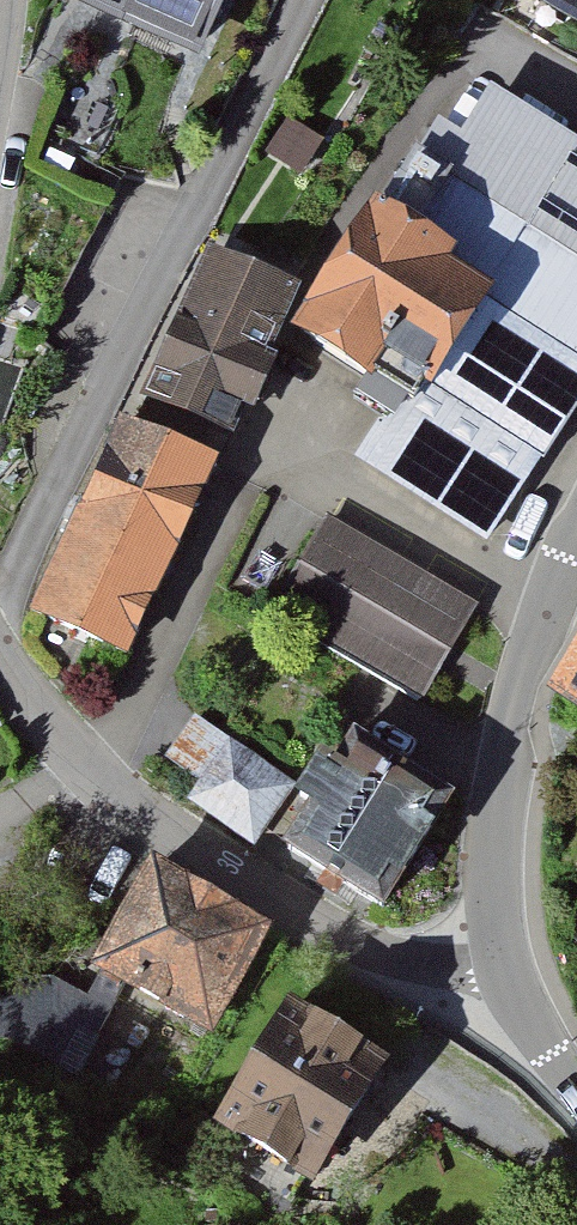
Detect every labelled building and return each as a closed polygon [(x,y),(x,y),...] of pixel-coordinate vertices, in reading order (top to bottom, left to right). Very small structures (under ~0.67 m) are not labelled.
[(77,5),(201,69),(233,0),(80,0),(77,5)] [(576,25),(576,0),(556,0),(551,10),(576,25)] [(373,225),(489,304),(407,425),(388,412),(354,464),(488,550),(576,416),(576,153),(490,95),(461,142),(437,127),(373,225)] [(290,346),(388,412),(407,425),(489,304),(373,225),(290,346)] [(128,428),(219,469),(221,470),(298,302),(205,260),(128,428)] [(120,424),(29,620),(128,665),(219,469),(128,428),(120,424)] [(477,610),(328,521),(275,609),(425,698),(449,656),(477,610)] [(301,783),(202,718),(174,761),(210,785),(197,805),(260,846),(301,783)] [(450,815),(342,748),(283,844),(391,911),(450,815)] [(276,936),(160,870),(101,973),(218,1039),(276,936)] [(386,1069),(286,1009),(214,1129),(314,1188),(386,1069)]
